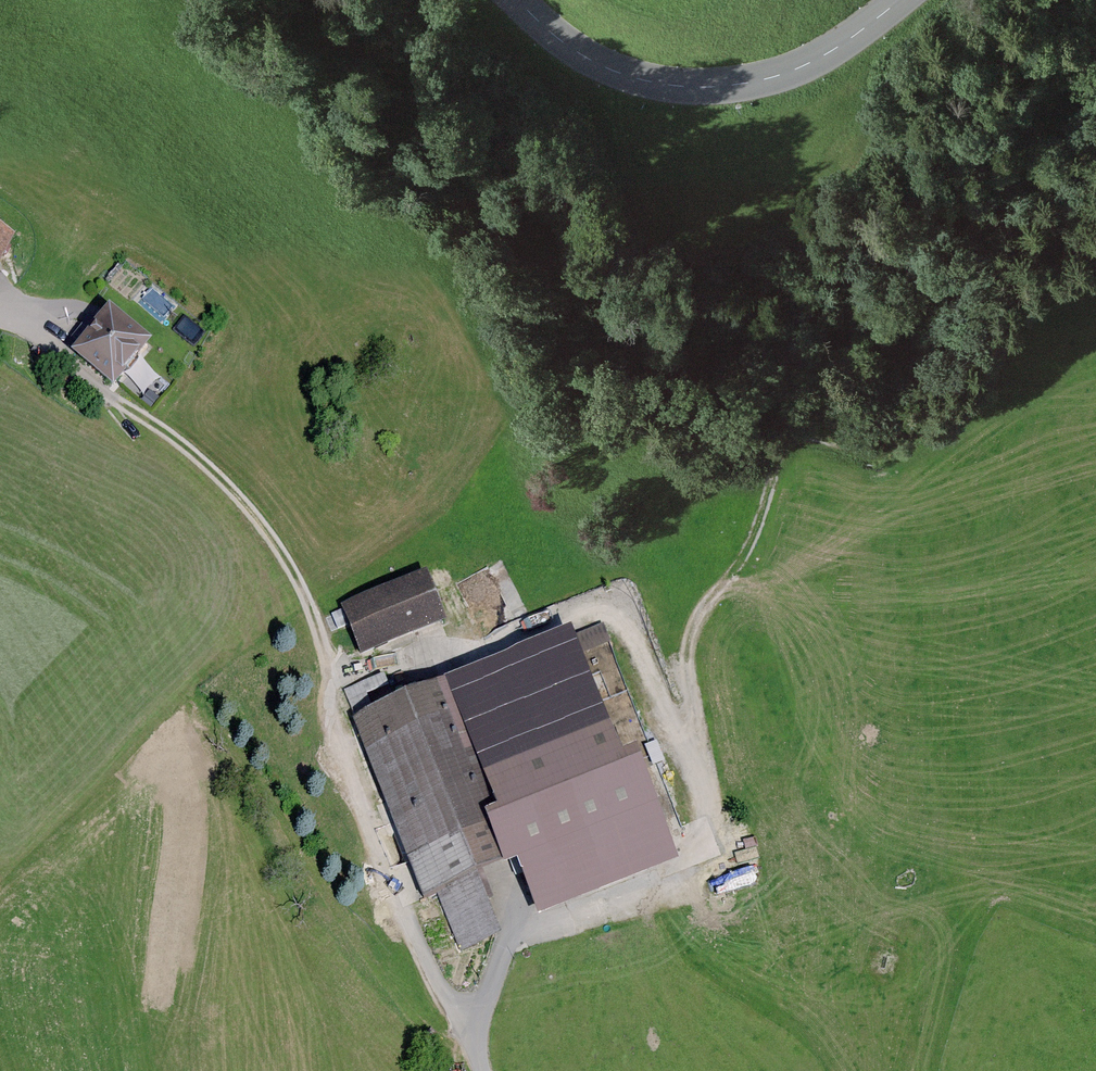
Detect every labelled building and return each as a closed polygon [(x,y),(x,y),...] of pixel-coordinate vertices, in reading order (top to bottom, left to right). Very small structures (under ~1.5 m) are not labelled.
[(0,231),(0,271),(19,242),(0,231)] [(157,348),(117,311),(81,352),(121,390),(157,348)] [(454,625),(436,575),(343,607),(363,658),(454,625)] [(463,682),(358,723),(426,905),(441,900),(462,953),(504,937),(484,883),(509,871),(547,917),(683,866),(651,762),(632,765),(597,681),(484,728),(463,682)]
